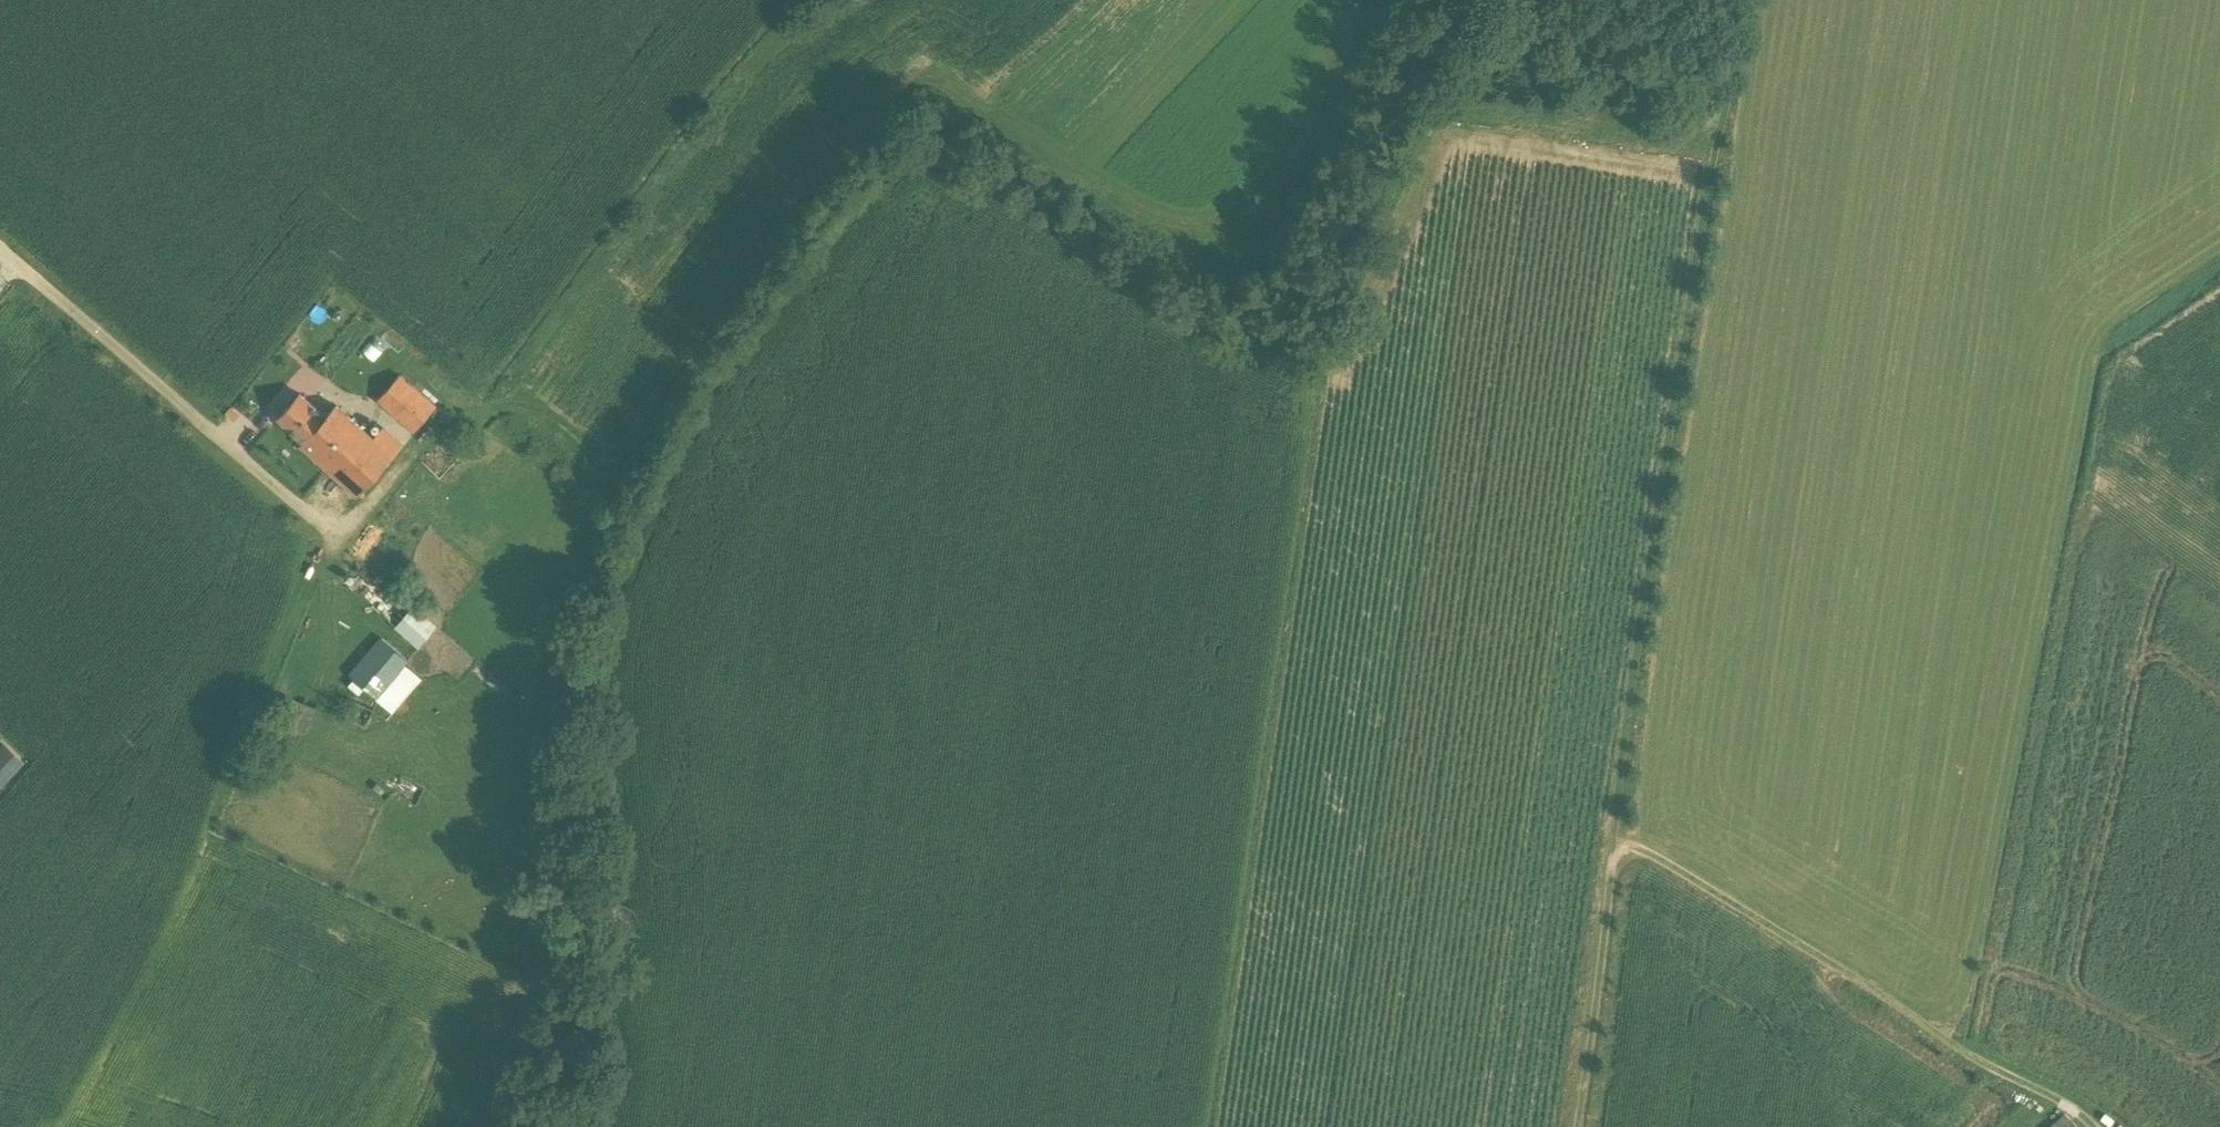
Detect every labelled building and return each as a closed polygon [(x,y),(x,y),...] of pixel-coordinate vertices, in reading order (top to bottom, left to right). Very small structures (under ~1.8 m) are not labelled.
[(412,432),(436,405),(400,373),(377,400),(412,432)] [(325,416),(300,394),(278,418),(303,440),(300,444),(357,495),(402,445),(382,428),(373,438),(335,404),(325,416)] [(417,646),(436,624),(367,565),(348,587),(417,646)] [(392,711),(421,678),(405,664),(409,660),(382,636),(349,673),(392,711)] [(23,761),(2,741),(0,743),(0,785),(23,761)]
